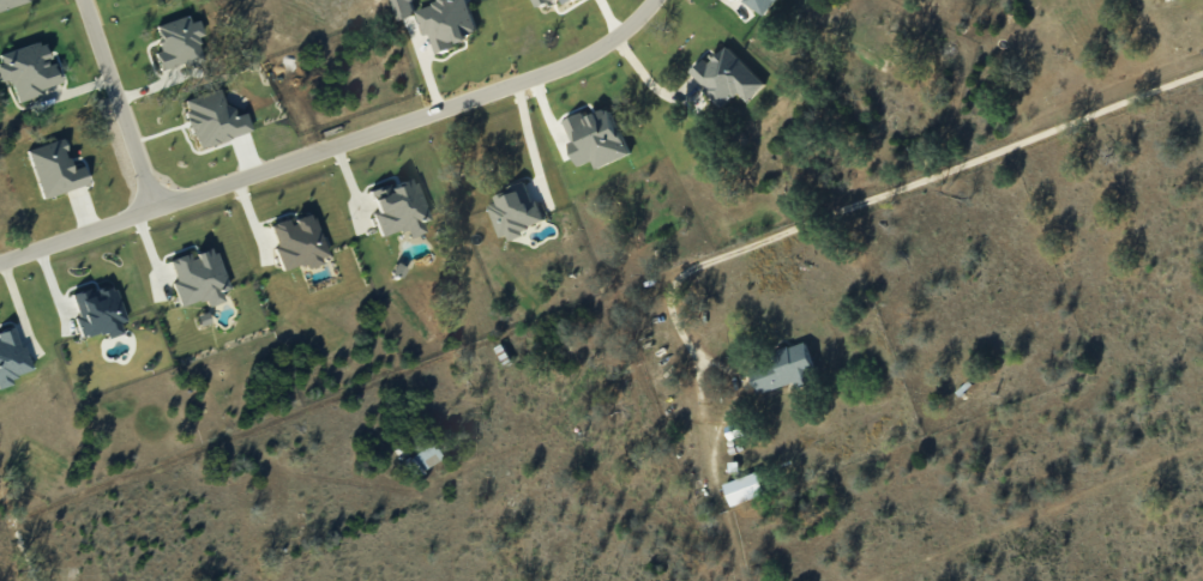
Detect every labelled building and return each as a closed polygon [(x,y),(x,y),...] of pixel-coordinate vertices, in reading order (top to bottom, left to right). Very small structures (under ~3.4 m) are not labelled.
[(29,1),(29,0),(0,0),(0,10),(29,1)] [(416,14),(412,0),(391,0),(397,20),(416,14)] [(436,4),(416,10),(423,36),(430,34),(435,54),(456,48),(454,41),(476,35),(467,0),(435,0),(436,4)] [(557,0),(532,0),(536,9),(557,0)] [(743,1),(767,17),(778,0),(743,0),(743,1)] [(161,71),(203,58),(196,36),(203,34),(199,19),(190,22),(188,15),(155,25),(162,50),(155,52),(161,71)] [(54,61),(49,63),(42,40),(0,54),(0,70),(3,79),(9,77),(17,102),(42,94),(41,89),(60,82),(54,61)] [(756,76),(725,45),(707,62),(703,58),(688,73),(724,108),(756,76)] [(595,167),(628,155),(610,108),(584,118),(582,112),(563,120),(571,141),(568,142),(577,166),(592,160),(595,167)] [(88,184),(82,165),(71,169),(62,138),(27,149),(42,197),(88,184)] [(382,235),(406,228),(409,236),(424,231),(421,222),(428,220),(414,177),(368,192),(382,235)] [(498,237),(507,235),(509,241),(525,236),(522,228),(544,221),(537,200),(531,201),(526,185),(486,198),(498,237)] [(270,224),(277,247),(274,248),(281,270),(304,263),(305,266),(328,259),(313,212),(290,219),(289,217),(270,224)] [(169,259),(176,281),(172,282),(180,306),(205,298),(208,306),(224,301),(221,290),(228,288),(214,247),(190,254),(189,252),(169,259)] [(70,297),(83,337),(104,330),(107,338),(122,333),(119,322),(126,320),(114,283),(70,297)] [(30,373),(15,326),(0,330),(0,383),(30,373)] [(794,383),(796,389),(817,383),(806,345),(748,362),(758,393),(794,383)] [(407,458),(416,473),(443,459),(434,443),(407,458)] [(731,506),(765,493),(757,472),(723,484),(731,506)]
